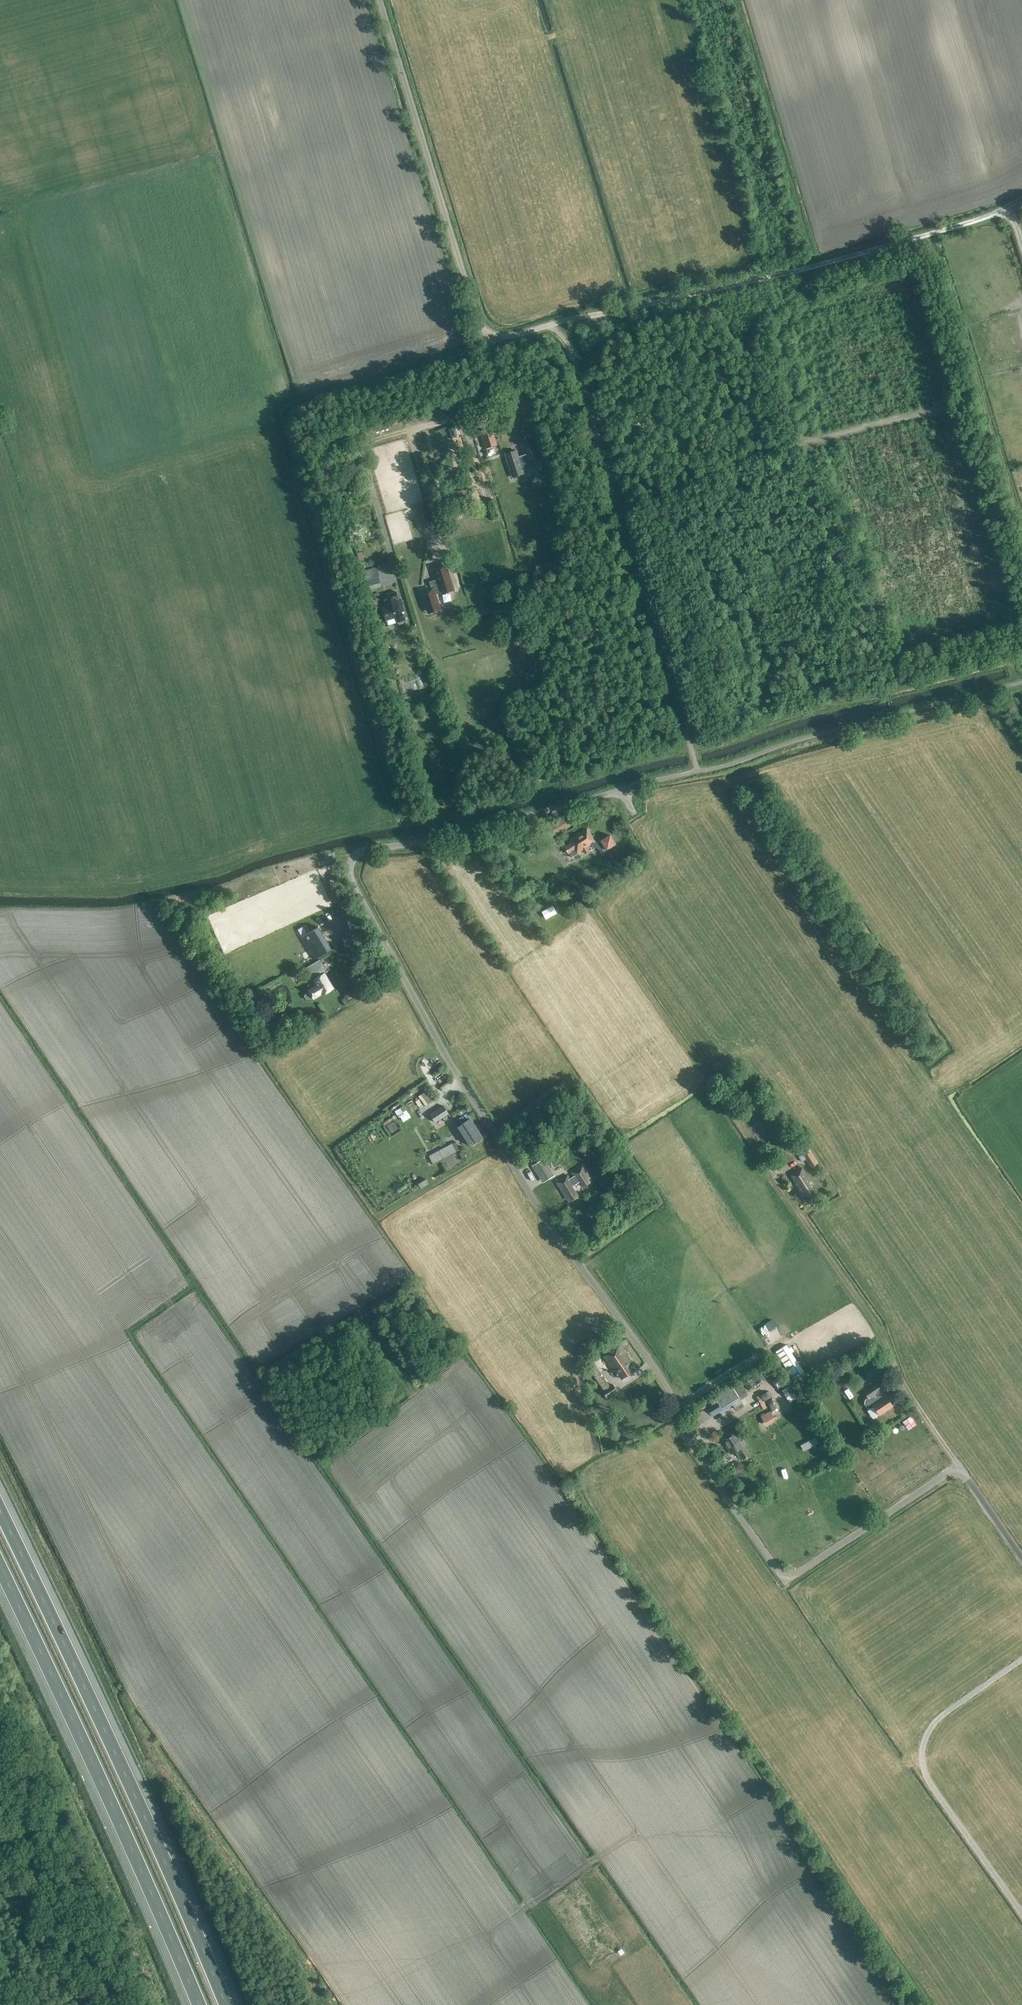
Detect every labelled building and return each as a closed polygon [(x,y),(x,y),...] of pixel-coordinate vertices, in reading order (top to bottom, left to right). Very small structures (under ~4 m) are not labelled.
[(498,445),(492,429),(480,434),(486,449),(498,445)] [(523,474),(521,468),(528,466),(527,463),(540,459),(534,441),(532,442),(530,435),(521,437),(523,445),(521,445),(524,455),(518,457),(516,451),(515,448),(505,451),(505,454),(512,477),(513,477),(514,480),(524,476),(523,474)] [(433,522),(428,505),(415,509),(420,525),(433,522)] [(432,588),(424,591),(420,592),(427,614),(441,610),(436,595),(442,594),(442,595),(455,591),(446,563),(433,567),(437,580),(430,583),(432,588)] [(365,571),(369,585),(369,587),(381,584),(377,568),(365,571)] [(384,596),(387,606),(382,608),(386,621),(395,617),(398,624),(400,625),(403,624),(405,622),(403,616),(407,615),(402,598),(399,599),(397,592),(384,596)] [(489,608),(474,611),(476,617),(491,614),(489,608)] [(595,844),(594,843),(596,842),(587,828),(569,840),(571,843),(564,847),(568,854),(569,853),(572,857),(583,850),(585,853),(588,851),(586,848),(591,845),(594,849),(596,847),(598,849),(603,846),(607,850),(616,844),(609,835),(595,844)] [(306,927),(299,931),(315,959),(331,949),(318,927),(309,932),(306,927)] [(311,999),(313,998),(322,993),(323,994),(332,989),(324,974),(326,973),(323,968),(324,968),(319,960),(307,968),(311,975),(312,975),(315,979),(314,980),(317,985),(309,990),(309,991),(307,992),(304,996),(306,1000),(311,999)] [(427,1091),(408,1105),(414,1114),(425,1106),(426,1107),(435,1101),(427,1091)] [(435,1122),(448,1113),(444,1106),(430,1115),(435,1122)] [(469,1145),(482,1137),(470,1119),(466,1122),(462,1116),(454,1122),(458,1127),(457,1127),(469,1145)] [(455,1142),(440,1150),(428,1156),(433,1164),(459,1150),(455,1142)] [(811,1168),(818,1163),(809,1148),(802,1153),(803,1154),(799,1157),(802,1162),(806,1159),(811,1168)] [(531,1166),(538,1178),(542,1183),(554,1176),(543,1158),(531,1166)] [(573,1177),(570,1179),(567,1175),(556,1182),(567,1198),(569,1197),(571,1200),(578,1196),(572,1186),(574,1185),(579,1181),(583,1188),(591,1182),(592,1177),(582,1164),(571,1173),(573,1177)] [(807,1197),(814,1192),(809,1183),(810,1181),(802,1168),(790,1175),(799,1189),(798,1189),(803,1197),(806,1195),(807,1197)] [(621,1379),(634,1370),(628,1361),(630,1360),(619,1343),(608,1351),(609,1353),(603,1356),(613,1371),(615,1370),(621,1379)] [(803,1373),(789,1351),(784,1350),(779,1353),(778,1351),(776,1353),(793,1380),(803,1373)] [(869,1377),(883,1368),(876,1358),(862,1367),(869,1377)] [(594,1363),(590,1366),(588,1367),(604,1391),(603,1391),(607,1398),(617,1391),(613,1385),(610,1387),(594,1363)] [(886,1396),(881,1390),(883,1388),(878,1382),(864,1392),(867,1397),(865,1399),(864,1404),(867,1408),(871,1408),(874,1406),(879,1414),(892,1406),(886,1396)] [(716,1401),(706,1408),(704,1405),(700,1407),(702,1410),(690,1418),(696,1427),(722,1409),(723,1411),(732,1405),(735,1409),(743,1404),(740,1400),(747,1395),(739,1383),(732,1388),(731,1386),(714,1397),(716,1401)] [(761,1391),(767,1404),(771,1402),(765,1389),(761,1391)] [(908,1430),(916,1424),(911,1416),(902,1422),(908,1430)] [(731,1454),(735,1452),(739,1458),(741,1456),(743,1459),(750,1455),(744,1446),(746,1445),(736,1429),(721,1439),(731,1454)]
